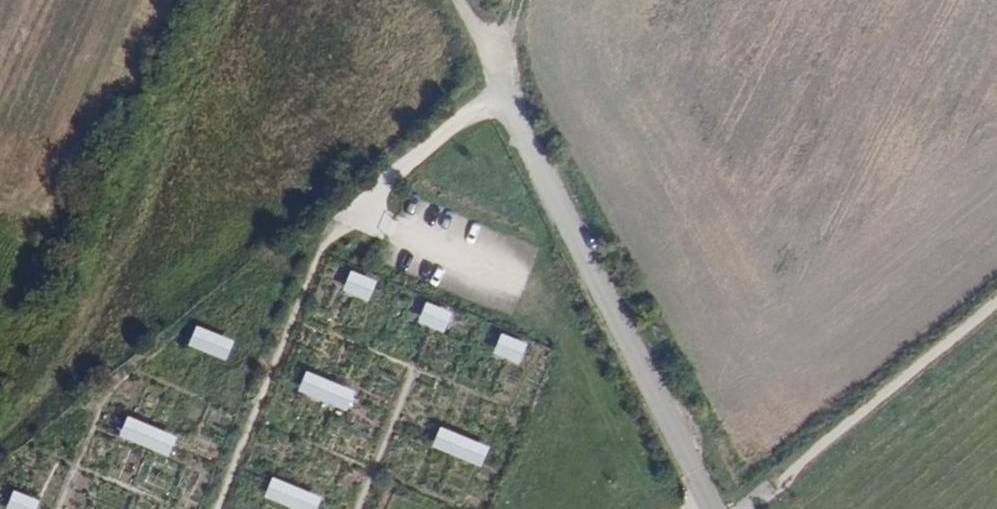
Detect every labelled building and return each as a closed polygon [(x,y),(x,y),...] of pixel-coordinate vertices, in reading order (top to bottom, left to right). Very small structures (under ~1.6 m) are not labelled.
[(355,286),(351,295),(374,305),(378,296),(355,286)] [(430,318),(426,327),(449,337),(453,328),(430,318)] [(189,334),(185,342),(231,362),(235,353),(189,334)] [(505,351),(501,360),(524,370),(528,361),(505,351)] [(309,386),(305,394),(351,414),(355,406),(309,386)] [(128,431),(124,439),(170,459),(174,450),(128,431)] [(442,444),(439,452),(484,472),(488,464),(442,444)] [(270,500),(291,508),(314,508),(274,491),(270,500)] [(11,508),(35,508),(15,500),(11,508)]
